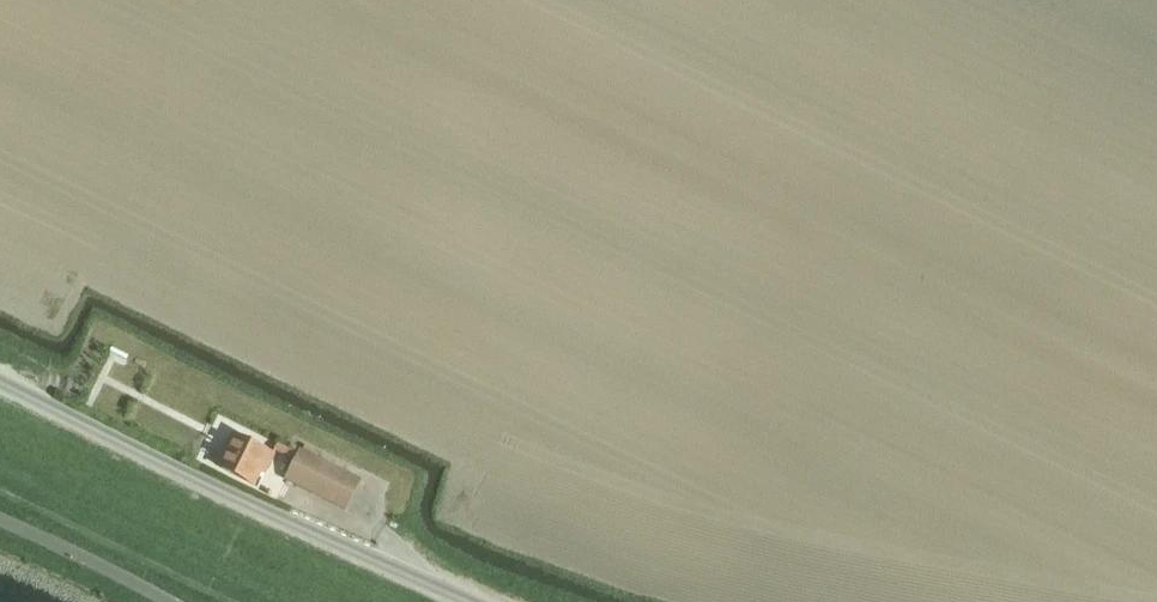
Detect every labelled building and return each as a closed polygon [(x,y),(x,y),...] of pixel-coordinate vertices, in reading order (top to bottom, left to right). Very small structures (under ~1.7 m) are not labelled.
[(273,457),(237,438),(221,470),(250,485),(257,472),(264,475),(273,457)] [(360,482),(315,459),(318,452),(306,446),(303,451),(290,445),(288,450),(278,445),(275,452),(296,462),(286,482),(345,512),(360,482)]
